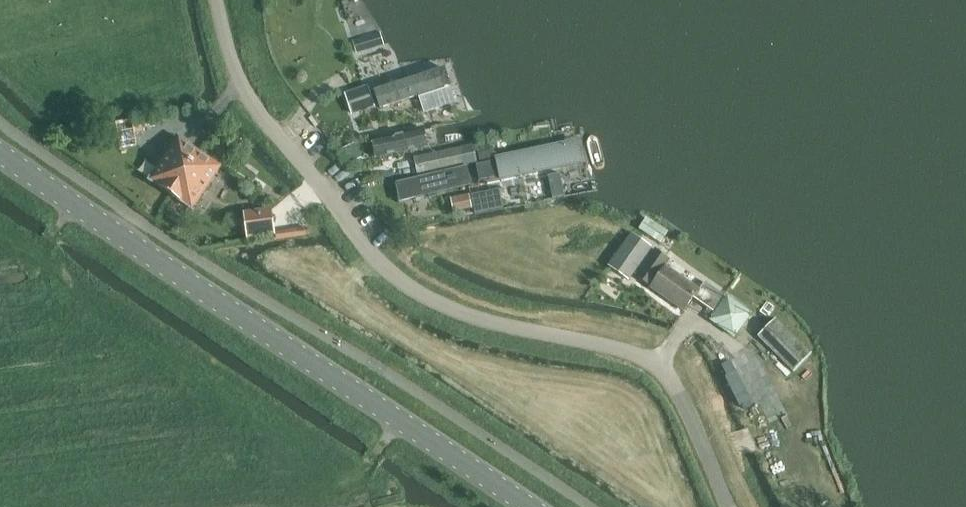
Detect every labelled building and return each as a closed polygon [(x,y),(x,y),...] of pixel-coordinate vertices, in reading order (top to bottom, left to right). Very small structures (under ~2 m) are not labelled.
[(379,32),(353,40),(357,53),(383,45),(379,32)] [(448,68),(378,93),(384,110),(454,85),(448,68)] [(425,113),(456,102),(451,87),(420,97),(425,113)] [(352,98),(357,113),(377,107),(372,92),(352,98)] [(118,123),(120,136),(136,133),(134,121),(118,123)] [(426,133),(373,145),(375,156),(429,145),(426,133)] [(172,196),(202,151),(180,137),(149,181),(172,196)] [(579,141),(498,160),(502,181),(584,163),(579,141)] [(475,146),(417,158),(422,174),(478,162),(475,146)] [(202,151),(172,196),(195,211),(224,165),(202,151)] [(487,179),(484,163),(475,165),(478,181),(487,179)] [(470,167),(396,183),(400,199),(473,183),(470,167)] [(549,176),(554,198),(565,196),(560,174),(549,176)] [(472,195),(476,213),(504,208),(500,189),(472,195)] [(452,198),(455,212),(473,208),(469,194),(452,198)] [(277,234),(273,208),(245,211),(248,237),(277,234)] [(660,244),(668,232),(646,218),(639,230),(660,244)] [(629,280),(654,247),(632,233),(609,265),(629,280)] [(725,295),(656,249),(634,282),(676,310),(687,294),(713,311),(725,295)] [(735,336),(752,313),(727,294),(710,320),(735,336)] [(776,319),(758,337),(794,373),(812,354),(776,319)]
